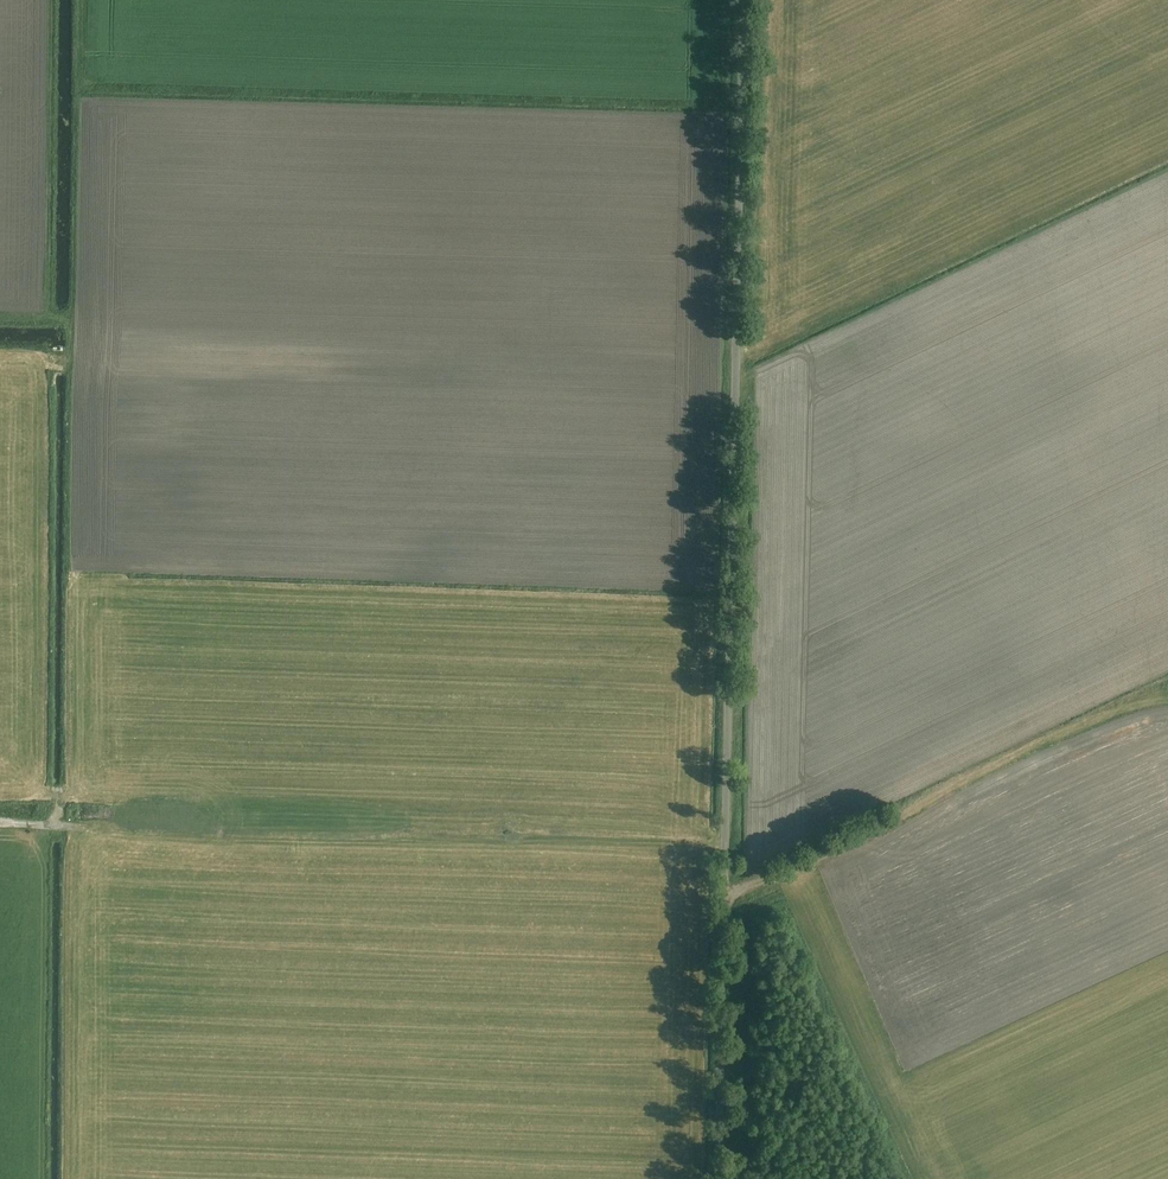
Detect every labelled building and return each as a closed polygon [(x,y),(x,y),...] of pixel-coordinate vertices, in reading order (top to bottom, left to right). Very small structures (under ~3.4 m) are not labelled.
[(762,723),(770,723),(769,710),(761,710),(762,723)]
